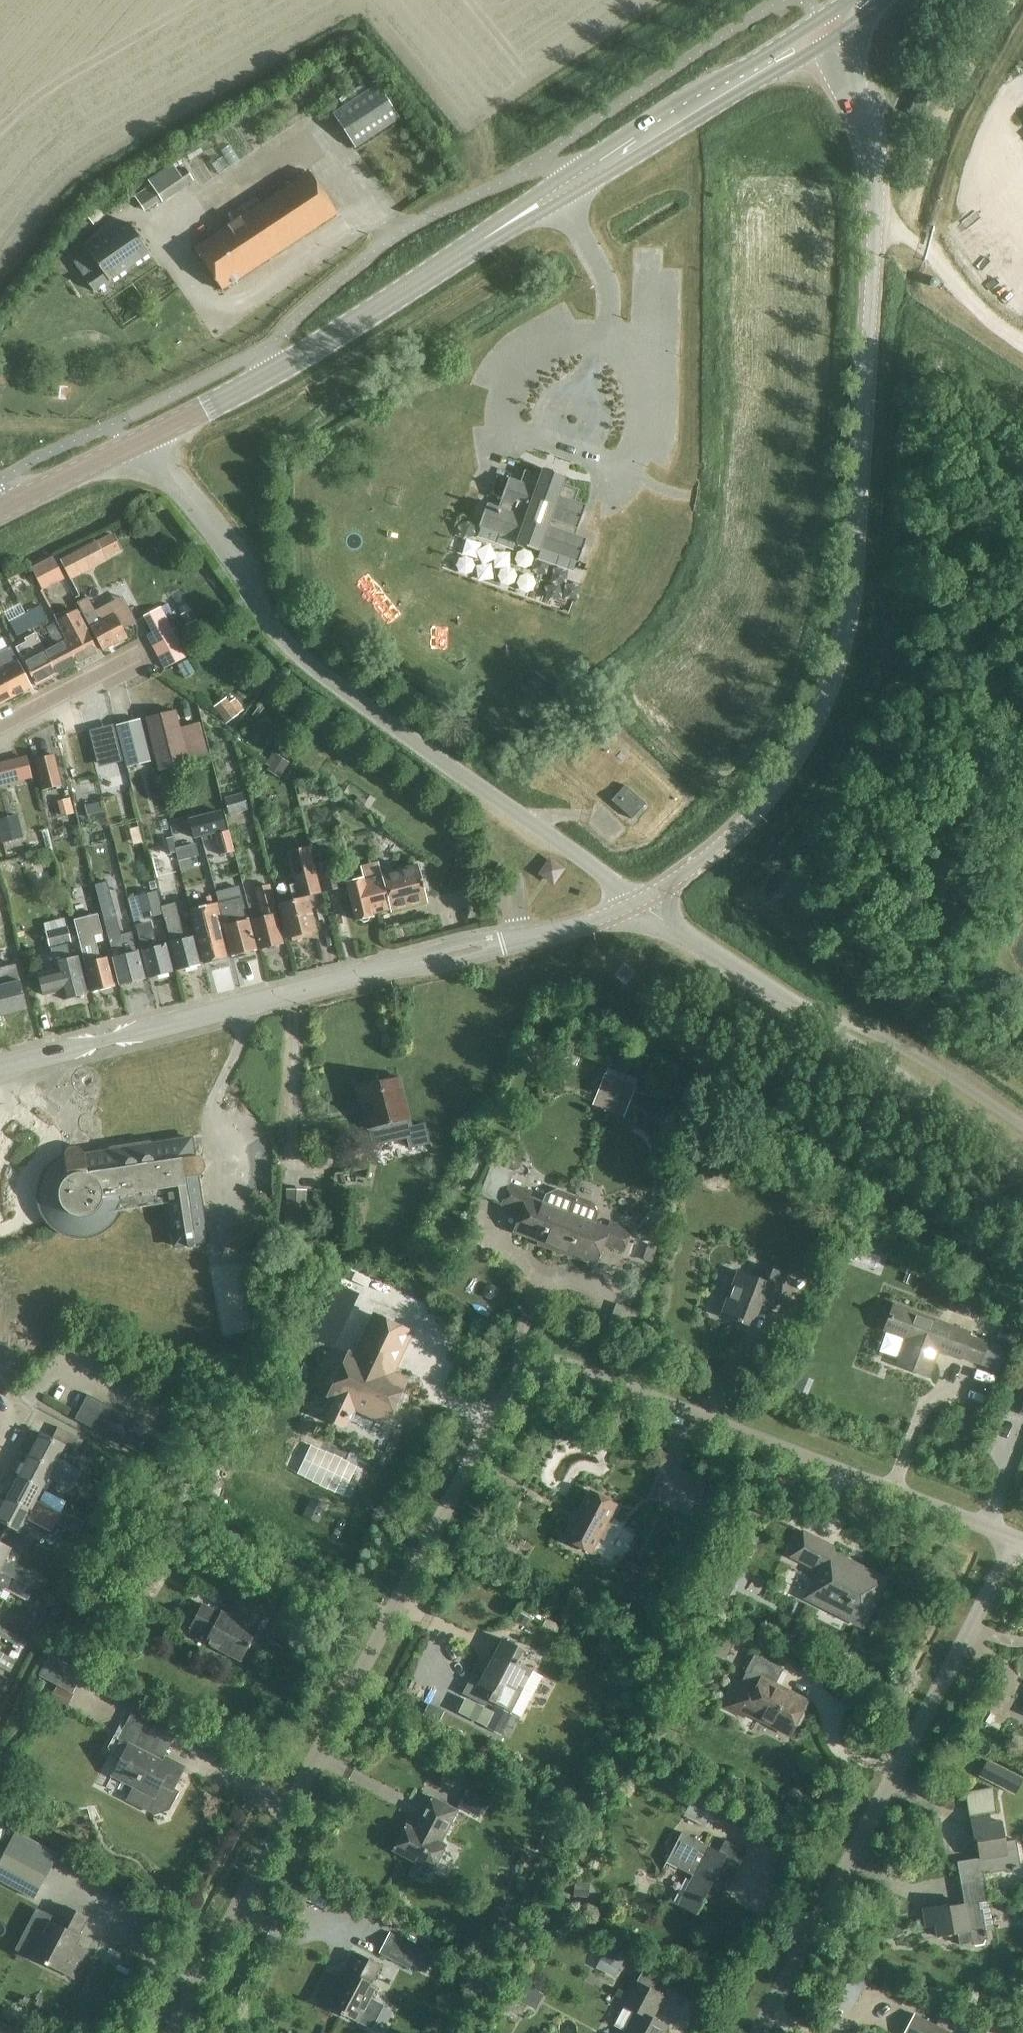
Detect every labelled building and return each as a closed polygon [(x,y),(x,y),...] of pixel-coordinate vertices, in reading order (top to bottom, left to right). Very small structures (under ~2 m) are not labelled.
[(396,119),(374,86),(329,115),(352,149),(396,119)] [(162,203),(194,181),(184,167),(177,172),(172,164),(147,181),(151,186),(161,201),(162,203)] [(334,215),(307,173),(192,249),(220,291),(334,215)] [(151,186),(136,196),(146,211),(161,201),(151,186)] [(91,223),(103,214),(97,206),(86,216),(91,223)] [(148,252),(127,222),(86,251),(87,254),(73,264),(92,290),(106,279),(107,281),(148,252)] [(975,251),(1002,271),(1017,252),(990,232),(975,251)] [(1012,263),(1004,274),(1022,289),(1022,271),(1012,263)] [(66,399),(67,387),(52,386),(51,398),(66,399)] [(562,485),(565,476),(543,469),(540,477),(525,472),(521,483),(508,479),(500,500),(501,501),(498,509),(486,504),(478,526),(518,540),(516,544),(538,552),(539,548),(578,562),(586,540),(574,536),(577,528),(578,528),(585,506),(573,502),(577,490),(562,485)] [(79,543),(54,555),(60,567),(85,555),(79,543)] [(31,567),(42,590),(64,579),(52,556),(31,567)] [(172,583),(164,578),(157,588),(166,593),(172,583)] [(88,597),(78,603),(102,650),(127,636),(123,628),(131,624),(118,603),(96,612),(88,597)] [(25,613),(32,628),(46,620),(39,606),(25,613)] [(191,608),(180,613),(186,624),(196,619),(191,608)] [(25,613),(17,618),(13,611),(6,615),(16,636),(32,628),(25,613)] [(64,640),(76,664),(98,652),(76,611),(55,622),(64,640)] [(76,664),(64,640),(55,622),(42,629),(44,634),(48,632),(55,646),(45,651),(44,652),(55,675),(76,664)] [(167,622),(145,633),(163,669),(185,657),(167,622)] [(44,652),(45,651),(35,633),(24,639),(26,642),(15,647),(35,685),(55,675),(44,652)] [(15,657),(9,647),(0,652),(0,680),(10,699),(31,687),(15,657)] [(0,680),(0,704),(10,699),(0,680)] [(226,698),(214,707),(225,723),(238,715),(226,698)] [(175,710),(145,718),(159,771),(208,758),(199,723),(179,728),(175,710)] [(116,725),(127,767),(150,761),(139,719),(116,725)] [(83,747),(95,744),(89,721),(77,724),(83,747)] [(279,778),(289,763),(272,752),(265,764),(269,767),(267,771),(279,778)] [(43,790),(61,786),(53,755),(35,759),(43,790)] [(0,764),(0,782),(30,775),(25,758),(0,764)] [(296,795),(314,791),(312,784),(295,787),(296,795)] [(625,785),(611,800),(632,819),(646,804),(625,785)] [(248,810),(247,807),(243,792),(223,797),(229,815),(248,810)] [(108,832),(115,830),(108,804),(101,806),(108,832)] [(220,810),(186,817),(189,835),(224,828),(220,810)] [(0,817),(0,839),(1,841),(22,836),(17,813),(0,817)] [(214,834),(220,855),(234,851),(229,831),(214,834)] [(176,852),(172,838),(161,840),(165,855),(176,852)] [(302,875),(315,872),(309,846),(295,850),(302,875)] [(324,890),(340,886),(334,860),(317,864),(324,890)] [(418,867),(382,876),(378,861),(360,866),(363,878),(346,882),(356,920),(372,916),(372,913),(389,908),(390,911),(426,902),(418,867)] [(550,861),(541,873),(553,882),(562,869),(550,861)] [(8,862),(5,870),(12,873),(15,865),(8,862)] [(305,933),(315,930),(303,880),(289,883),(293,900),(278,904),(287,937),(291,936),(292,939),(306,936),(305,933)] [(260,947),(281,942),(274,913),(276,913),(269,884),(255,888),(262,915),(252,918),(260,947)] [(141,896),(147,918),(161,915),(156,893),(141,896)] [(187,896),(179,898),(182,909),(190,907),(187,896)] [(247,918),(244,907),(242,896),(218,902),(231,955),(255,949),(247,918)] [(177,969),(198,963),(191,935),(183,937),(174,902),(161,905),(164,918),(170,941),(177,969)] [(226,956),(219,928),(223,927),(218,905),(191,912),(197,934),(196,934),(203,962),(226,956)] [(114,985),(107,956),(99,957),(94,934),(102,932),(97,913),(74,918),(92,990),(114,985)] [(120,983),(143,978),(136,950),(126,953),(116,915),(104,918),(120,983)] [(148,976),(171,970),(164,943),(154,946),(148,923),(136,926),(142,949),(141,949),(148,976)] [(70,943),(66,927),(46,932),(49,944),(51,949),(56,969),(38,973),(44,994),(61,990),(63,998),(86,992),(77,955),(69,957),(66,944),(70,943)] [(20,980),(16,965),(0,970),(0,1014),(27,1007),(20,980)] [(605,1074),(592,1105),(606,1110),(618,1080),(618,1079),(605,1074)] [(389,1123),(408,1119),(398,1075),(359,1084),(373,1144),(393,1139),(389,1123)] [(618,1080),(607,1110),(623,1117),(635,1086),(618,1080)] [(194,1244),(195,1242),(206,1240),(196,1175),(203,1172),(201,1158),(193,1155),(190,1138),(149,1144),(147,1142),(144,1146),(141,1143),(139,1146),(136,1144),(133,1148),(129,1145),(126,1149),(123,1146),(120,1150),(117,1147),(114,1151),(111,1148),(110,1149),(84,1153),(84,1152),(83,1150),(81,1149),(80,1148),(78,1148),(68,1149),(65,1151),(64,1152),(64,1153),(64,1155),(64,1156),(64,1157),(58,1160),(53,1164),(48,1169),(45,1174),(42,1180),(40,1185),(40,1191),(40,1197),(40,1202),(42,1208),(44,1213),(47,1218),(51,1222),(55,1226),(60,1229),(65,1232),(71,1233),(76,1234),(82,1234),(88,1234),(94,1232),(99,1230),(104,1227),(108,1223),(112,1219),(115,1214),(118,1209),(119,1203),(123,1202),(127,1205),(130,1201),(133,1204),(135,1201),(139,1203),(142,1200),(145,1202),(147,1199),(151,1202),(154,1198),(157,1201),(160,1197),(163,1200),(166,1195),(174,1245),(187,1243),(188,1245),(189,1246),(191,1246),(193,1245),(194,1244)] [(506,1156),(504,1162),(507,1168),(513,1170),(519,1168),(521,1161),(518,1155),(512,1153),(506,1156)] [(500,1205),(513,1171),(499,1166),(500,1164),(493,1161),(478,1195),(487,1199),(487,1200),(500,1205)] [(542,1202),(527,1196),(530,1190),(509,1182),(501,1204),(520,1211),(513,1229),(539,1238),(537,1242),(553,1248),(574,1195),(557,1189),(545,1194),(542,1202)] [(285,1223),(304,1224),(306,1190),(286,1189),(285,1223)] [(610,1220),(607,1227),(595,1222),(598,1215),(592,1202),(574,1195),(553,1248),(570,1255),(571,1250),(597,1260),(604,1243),(622,1250),(631,1228),(610,1220)] [(647,1243),(642,1258),(651,1261),(656,1245),(647,1243)] [(758,1303),(771,1307),(783,1276),(761,1268),(756,1280),(736,1273),(721,1314),(750,1325),(758,1303)] [(395,1291),(416,1310),(429,1295),(408,1277),(395,1291)] [(484,1285),(481,1290),(483,1295),(488,1298),(493,1296),(496,1291),(494,1286),(489,1283),(484,1285)] [(899,1294),(895,1305),(981,1337),(985,1326),(899,1294)] [(616,1304),(609,1322),(630,1330),(637,1312),(616,1304)] [(989,1342),(968,1334),(893,1304),(883,1328),(907,1337),(897,1363),(926,1375),(937,1349),(980,1366),(989,1342)] [(959,1305),(955,1314),(977,1323),(981,1313),(959,1305)] [(328,1393),(333,1396),(324,1415),(344,1425),(354,1405),(384,1421),(404,1379),(390,1372),(409,1331),(374,1315),(354,1355),(348,1352),(328,1393)] [(748,1373),(765,1380),(769,1372),(752,1365),(748,1373)] [(797,1377),(793,1389),(805,1394),(809,1382),(797,1377)] [(74,1418),(158,1463),(172,1437),(88,1393),(74,1418)] [(561,1423),(554,1427),(559,1434),(565,1429),(561,1423)] [(63,1445),(76,1452),(83,1440),(58,1426),(51,1439),(40,1433),(29,1454),(52,1466),(77,1480),(82,1471),(57,1457),(63,1445)] [(310,1443),(296,1472),(341,1494),(355,1465),(310,1443)] [(77,1480),(52,1466),(29,1454),(17,1475),(41,1487),(46,1478),(59,1485),(60,1484),(72,1490),(77,1480)] [(34,1500),(41,1487),(17,1475),(6,1497),(29,1509),(55,1523),(60,1513),(34,1500)] [(564,1539),(589,1553),(598,1536),(602,1538),(610,1524),(606,1522),(615,1504),(589,1490),(564,1539)] [(29,1509),(6,1497),(0,1508),(0,1520),(8,1525),(18,1530),(24,1519),(50,1532),(54,1526),(55,1523),(29,1509)] [(318,1523),(327,1505),(311,1497),(302,1516),(318,1523)] [(88,1500),(83,1509),(95,1515),(100,1506),(88,1500)] [(18,1530),(8,1525),(0,1539),(0,1543),(9,1548),(25,1557),(35,1539),(18,1530)] [(843,1612),(860,1621),(880,1581),(856,1569),(854,1570),(828,1557),(833,1547),(802,1531),(790,1555),(820,1570),(807,1595),(825,1604),(824,1606),(841,1615),(843,1612)] [(0,1543),(0,1571),(23,1583),(40,1591),(44,1583),(28,1575),(28,1574),(3,1561),(9,1548),(0,1543)] [(164,1568),(155,1563),(148,1576),(156,1580),(158,1576),(159,1576),(164,1568)] [(0,1571),(0,1584),(18,1593),(23,1583),(0,1571)] [(719,1579),(713,1590),(727,1597),(733,1586),(719,1579)] [(240,1660),(248,1644),(254,1647),(280,1597),(248,1580),(229,1616),(221,1612),(220,1613),(202,1604),(190,1627),(208,1636),(205,1642),(240,1660)] [(296,1612),(303,1627),(313,1622),(306,1607),(296,1612)] [(522,1626),(528,1618),(520,1613),(514,1621),(522,1626)] [(542,1625),(556,1633),(560,1625),(546,1618),(542,1625)] [(11,1672),(27,1641),(24,1639),(24,1638),(1,1626),(0,1628),(0,1637),(13,1644),(12,1647),(15,1649),(14,1651),(11,1650),(8,1655),(0,1651),(0,1666),(11,1672)] [(722,1636),(713,1653),(725,1659),(734,1642),(722,1636)] [(542,1676),(528,1669),(529,1667),(511,1658),(517,1645),(502,1638),(481,1678),(472,1673),(462,1693),(486,1706),(489,1700),(508,1709),(516,1693),(530,1700),(542,1676)] [(129,1645),(127,1649),(129,1654),(133,1656),(138,1656),(141,1653),(143,1649),(141,1644),(137,1642),(132,1642),(129,1645)] [(775,1684),(782,1669),(754,1654),(744,1672),(745,1673),(741,1682),(738,1681),(725,1707),(744,1716),(747,1710),(764,1719),(765,1722),(789,1734),(794,1725),(796,1726),(799,1725),(804,1715),(803,1712),(801,1711),(806,1700),(775,1684)] [(446,1692),(461,1690),(457,1663),(442,1665),(446,1692)] [(55,1685),(50,1696),(66,1704),(72,1693),(55,1685)] [(177,1791),(172,1788),(182,1771),(146,1752),(159,1727),(130,1712),(117,1737),(128,1742),(111,1775),(134,1787),(128,1799),(154,1813),(168,1808),(177,1791)] [(492,1712),(485,1726),(502,1735),(509,1721),(492,1712)] [(987,1759),(978,1775),(997,1784),(1005,1768),(987,1759)] [(989,1823),(988,1814),(996,1813),(992,1787),(965,1792),(969,1817),(970,1817),(974,1839),(976,1838),(979,1857),(956,1861),(964,1904),(944,1907),(944,1905),(923,1909),(926,1926),(935,1925),(937,1936),(957,1933),(959,1944),(972,1942),(975,1945),(983,1944),(984,1940),(987,1939),(981,1908),(979,1908),(978,1902),(987,1901),(982,1872),(988,1871),(989,1873),(1020,1868),(1015,1839),(1004,1841),(1000,1821),(989,1823)] [(468,1789),(459,1806),(479,1816),(488,1800),(468,1789)] [(413,1828),(400,1854),(401,1854),(417,1862),(432,1870),(445,1845),(439,1842),(456,1809),(432,1797),(415,1829),(413,1828)] [(683,1816),(708,1828),(715,1815),(689,1802),(683,1816)] [(681,1832),(666,1861),(691,1875),(677,1905),(695,1915),(701,1902),(704,1901),(703,1897),(723,1891),(722,1887),(729,1873),(733,1875),(745,1850),(723,1839),(717,1851),(681,1832)] [(0,1859),(0,1880),(34,1898),(45,1877),(3,1854),(0,1859)] [(89,1893),(97,1890),(92,1871),(83,1873),(89,1893)] [(590,1883),(574,1881),(573,1896),(588,1897),(590,1883)] [(30,1955),(73,1978),(87,1951),(75,1944),(80,1936),(77,1934),(87,1917),(64,1905),(55,1923),(49,1920),(30,1955)] [(389,1933),(379,1953),(409,1969),(412,1964),(419,1950),(389,1933)] [(606,1947),(598,1961),(617,1971),(624,1957),(606,1947)] [(314,1998),(357,2021),(375,1986),(370,1983),(379,1966),(357,1954),(347,1971),(345,1970),(341,1978),(328,1972),(314,1998)] [(852,2010),(867,1979),(852,1971),(836,2003),(852,2010)] [(667,2025),(652,2017),(663,1994),(633,1979),(621,2002),(634,2009),(622,2032),(663,2032),(667,2025)] [(515,1999),(535,2010),(543,1994),(523,1983),(523,1984),(517,1981),(509,1994),(516,1998),(515,1999)] [(914,2013),(904,2032),(954,2032),(914,2013)]
